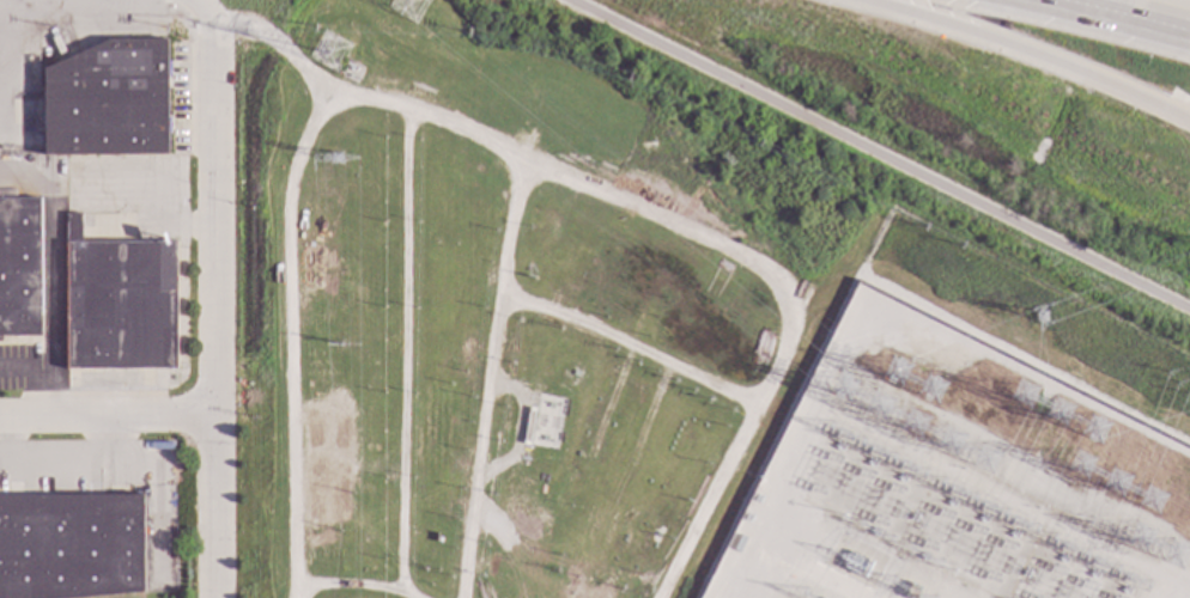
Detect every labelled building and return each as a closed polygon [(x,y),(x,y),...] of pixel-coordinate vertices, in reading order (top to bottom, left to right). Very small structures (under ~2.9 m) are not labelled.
[(166,155),(43,155),(43,69),(109,41),(166,41),(166,155)] [(40,336),(0,337),(0,200),(38,200),(40,336)] [(80,243),(176,243),(176,368),(66,370),(65,215),(80,214),(80,243)] [(142,592),(80,597),(0,597),(0,497),(141,496),(142,592)]
